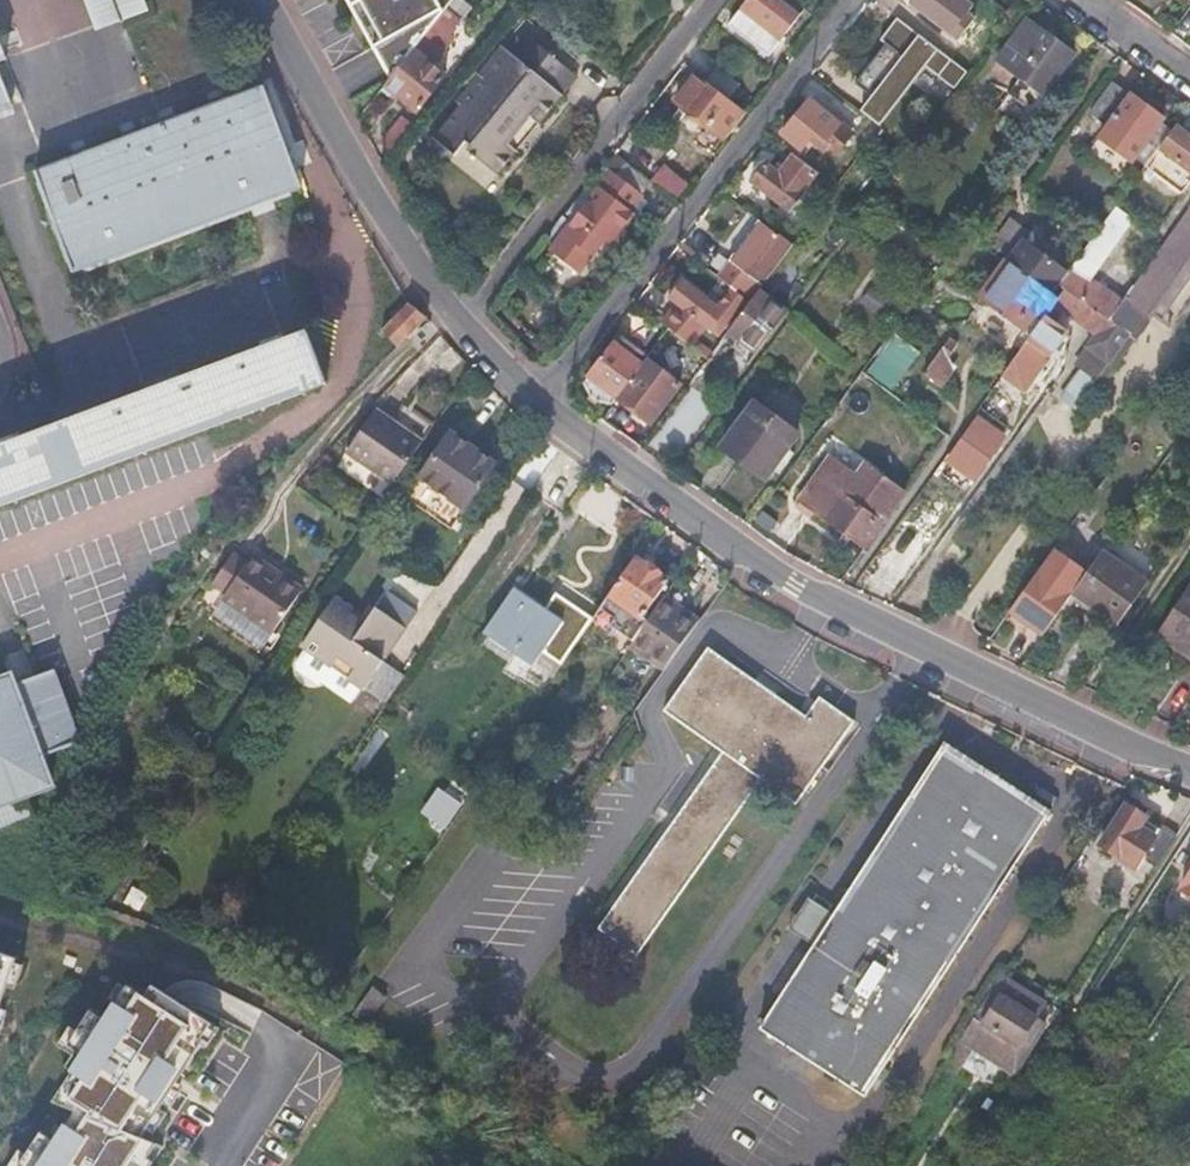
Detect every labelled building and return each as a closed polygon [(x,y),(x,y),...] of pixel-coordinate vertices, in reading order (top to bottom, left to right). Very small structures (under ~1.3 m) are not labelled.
[(99,25),(140,9),(136,0),(89,0),(99,25)] [(393,75),(454,0),(351,0),(393,75)] [(784,0),(748,0),(733,20),(733,25),(750,38),(756,37),(763,30),(780,43),(802,14),(784,0)] [(458,20),(447,10),(393,75),(384,86),(415,111),(443,76),(429,65),(452,38),(446,34),(458,20)] [(964,74),(896,19),(880,39),(886,43),(853,84),(865,93),(853,107),(877,126),(926,65),(953,87),(964,74)] [(1070,57),(1025,24),(995,64),(1040,98),(1070,57)] [(466,89),(475,96),(462,111),(457,106),(428,140),(449,157),(459,145),(465,149),(460,155),(489,179),(510,154),(497,143),(519,116),(533,128),(558,98),(551,92),(568,72),(530,41),(513,60),(500,49),(466,89)] [(712,71),(704,82),(728,100),(736,89),(712,71)] [(742,117),(692,79),(673,103),(724,141),(742,117)] [(1124,96),(1109,85),(1088,116),(1102,127),(1124,96)] [(8,109),(0,87),(0,112),(8,109)] [(265,87),(34,173),(70,274),(302,189),(265,87)] [(860,128),(817,94),(784,136),(802,150),(810,140),(826,153),(831,147),(839,154),(860,128)] [(1173,131),(1128,99),(1099,139),(1132,163),(1134,160),(1145,168),(1157,152),(1173,131)] [(533,128),(519,116),(497,143),(510,154),(519,162),(542,135),(533,128)] [(411,133),(398,123),(379,147),(391,157),(411,133)] [(1157,152),(1189,176),(1189,143),(1173,131),(1157,152)] [(603,194),(601,193),(551,257),(582,281),(608,248),(615,253),(650,207),(645,204),(647,203),(645,201),(655,189),(649,185),(612,157),(602,169),(615,178),(603,194)] [(765,165),(751,181),(787,211),(814,177),(792,159),(779,177),(765,165)] [(685,188),(660,170),(649,185),(655,189),(674,203),(685,188)] [(1114,210),(1092,240),(1065,276),(1057,287),(1108,324),(1120,307),(1087,283),(1131,223),(1114,210)] [(1127,305),(1123,302),(1120,307),(1108,324),(1126,337),(1131,341),(1148,317),(1189,260),(1189,261),(1189,215),(1127,305)] [(793,248),(762,224),(719,281),(731,291),(746,303),(749,306),(759,293),(793,248)] [(1023,245),(1003,230),(987,252),(1003,264),(1007,266),(1009,263),(1023,245)] [(1023,245),(1009,263),(1038,285),(1036,287),(1050,297),(1057,287),(1065,276),(1023,245)] [(1189,260),(1148,317),(1156,324),(1189,277),(1189,261),(1189,260)] [(990,282),(997,286),(985,303),(1023,331),(1018,337),(1026,343),(1043,320),(1056,302),(1050,297),(1036,287),(1007,266),(1003,264),(990,282)] [(1052,327),(1061,315),(1095,340),(1077,366),(1082,370),(1060,403),(1073,412),(1091,385),(1126,337),(1108,324),(1057,287),(1050,297),(1056,302),(1043,320),(1052,327)] [(678,307),(686,313),(671,333),(690,349),(706,329),(718,338),(746,303),(731,291),(715,310),(691,290),(678,307)] [(759,293),(749,306),(729,333),(757,354),(787,315),(759,293)] [(427,320),(409,303),(383,331),(401,347),(427,320)] [(1043,320),(1026,343),(999,380),(1021,395),(1064,336),(1052,327),(1043,320)] [(309,330),(0,447),(0,508),(207,430),(329,384),(309,330)] [(963,340),(955,335),(923,378),(940,391),(961,363),(952,356),(963,340)] [(619,342),(616,340),(582,384),(590,398),(597,404),(611,406),(616,400),(645,361),(649,356),(623,337),(619,342)] [(1131,341),(1126,337),(1091,385),(1096,389),(1131,341)] [(880,360),(869,375),(893,392),(903,377),(880,360)] [(679,386),(645,361),(616,400),(650,425),(679,386)] [(797,440),(754,407),(721,450),(764,484),(797,440)] [(422,446),(377,415),(349,456),(394,487),(422,446)] [(1000,442),(974,423),(945,463),(971,481),(1000,442)] [(494,467),(449,435),(417,479),(462,511),(494,467)] [(902,495),(838,449),(798,505),(862,550),(902,495)] [(1144,587),(1098,555),(1076,587),(1068,598),(1114,630),(1144,587)] [(231,558),(211,588),(225,598),(221,603),(271,638),(301,593),(278,577),(276,581),(248,562),(245,567),(231,558)] [(667,585),(633,561),(607,599),(641,623),(667,585)] [(1046,583),(1034,574),(1005,615),(1038,640),(1068,598),(1076,587),(1054,571),(1046,583)] [(1154,637),(1189,661),(1189,583),(1154,637)] [(558,624),(513,593),(484,635),(530,666),(558,624)] [(368,622),(337,601),(303,652),(334,672),(340,662),(357,673),(350,683),(365,693),(407,631),(376,610),(368,622)] [(695,624),(663,601),(629,651),(661,673),(695,624)] [(762,692),(704,653),(661,716),(718,756),(762,692)] [(32,816),(24,796),(52,786),(41,756),(81,741),(54,668),(14,683),(10,673),(4,676),(0,677),(0,827),(32,816)] [(803,721),(762,692),(718,756),(720,757),(598,933),(635,959),(758,783),(792,807),(849,724),(817,701),(803,721)] [(950,747),(945,743),(754,1027),(857,1095),(1049,814),(1045,811),(1041,816),(947,752),(950,747)] [(458,807),(443,796),(428,817),(443,829),(458,807)] [(554,817),(538,806),(531,817),(546,828),(554,817)] [(1173,841),(1124,810),(1097,849),(1133,872),(1142,858),(1146,860),(1143,865),(1154,871),(1173,841)] [(30,957),(0,947),(0,1055),(30,957)] [(1000,979),(992,990),(1036,1019),(1045,1005),(1000,979)] [(85,1099),(156,1136),(217,1043),(228,1022),(168,984),(163,993),(156,990),(154,992),(142,986),(65,1101),(80,1106),(85,1099)] [(393,997),(379,987),(360,1014),(374,1024),(393,997)] [(1036,1019),(992,990),(962,1036),(1013,1068),(1024,1051),(1017,1046),(1036,1019)] [(1043,1023),(1036,1019),(1017,1046),(1024,1051),(1043,1023)] [(165,1163),(159,1157),(168,1142),(108,1112),(95,1130),(81,1123),(54,1165),(163,1165),(165,1163)]
